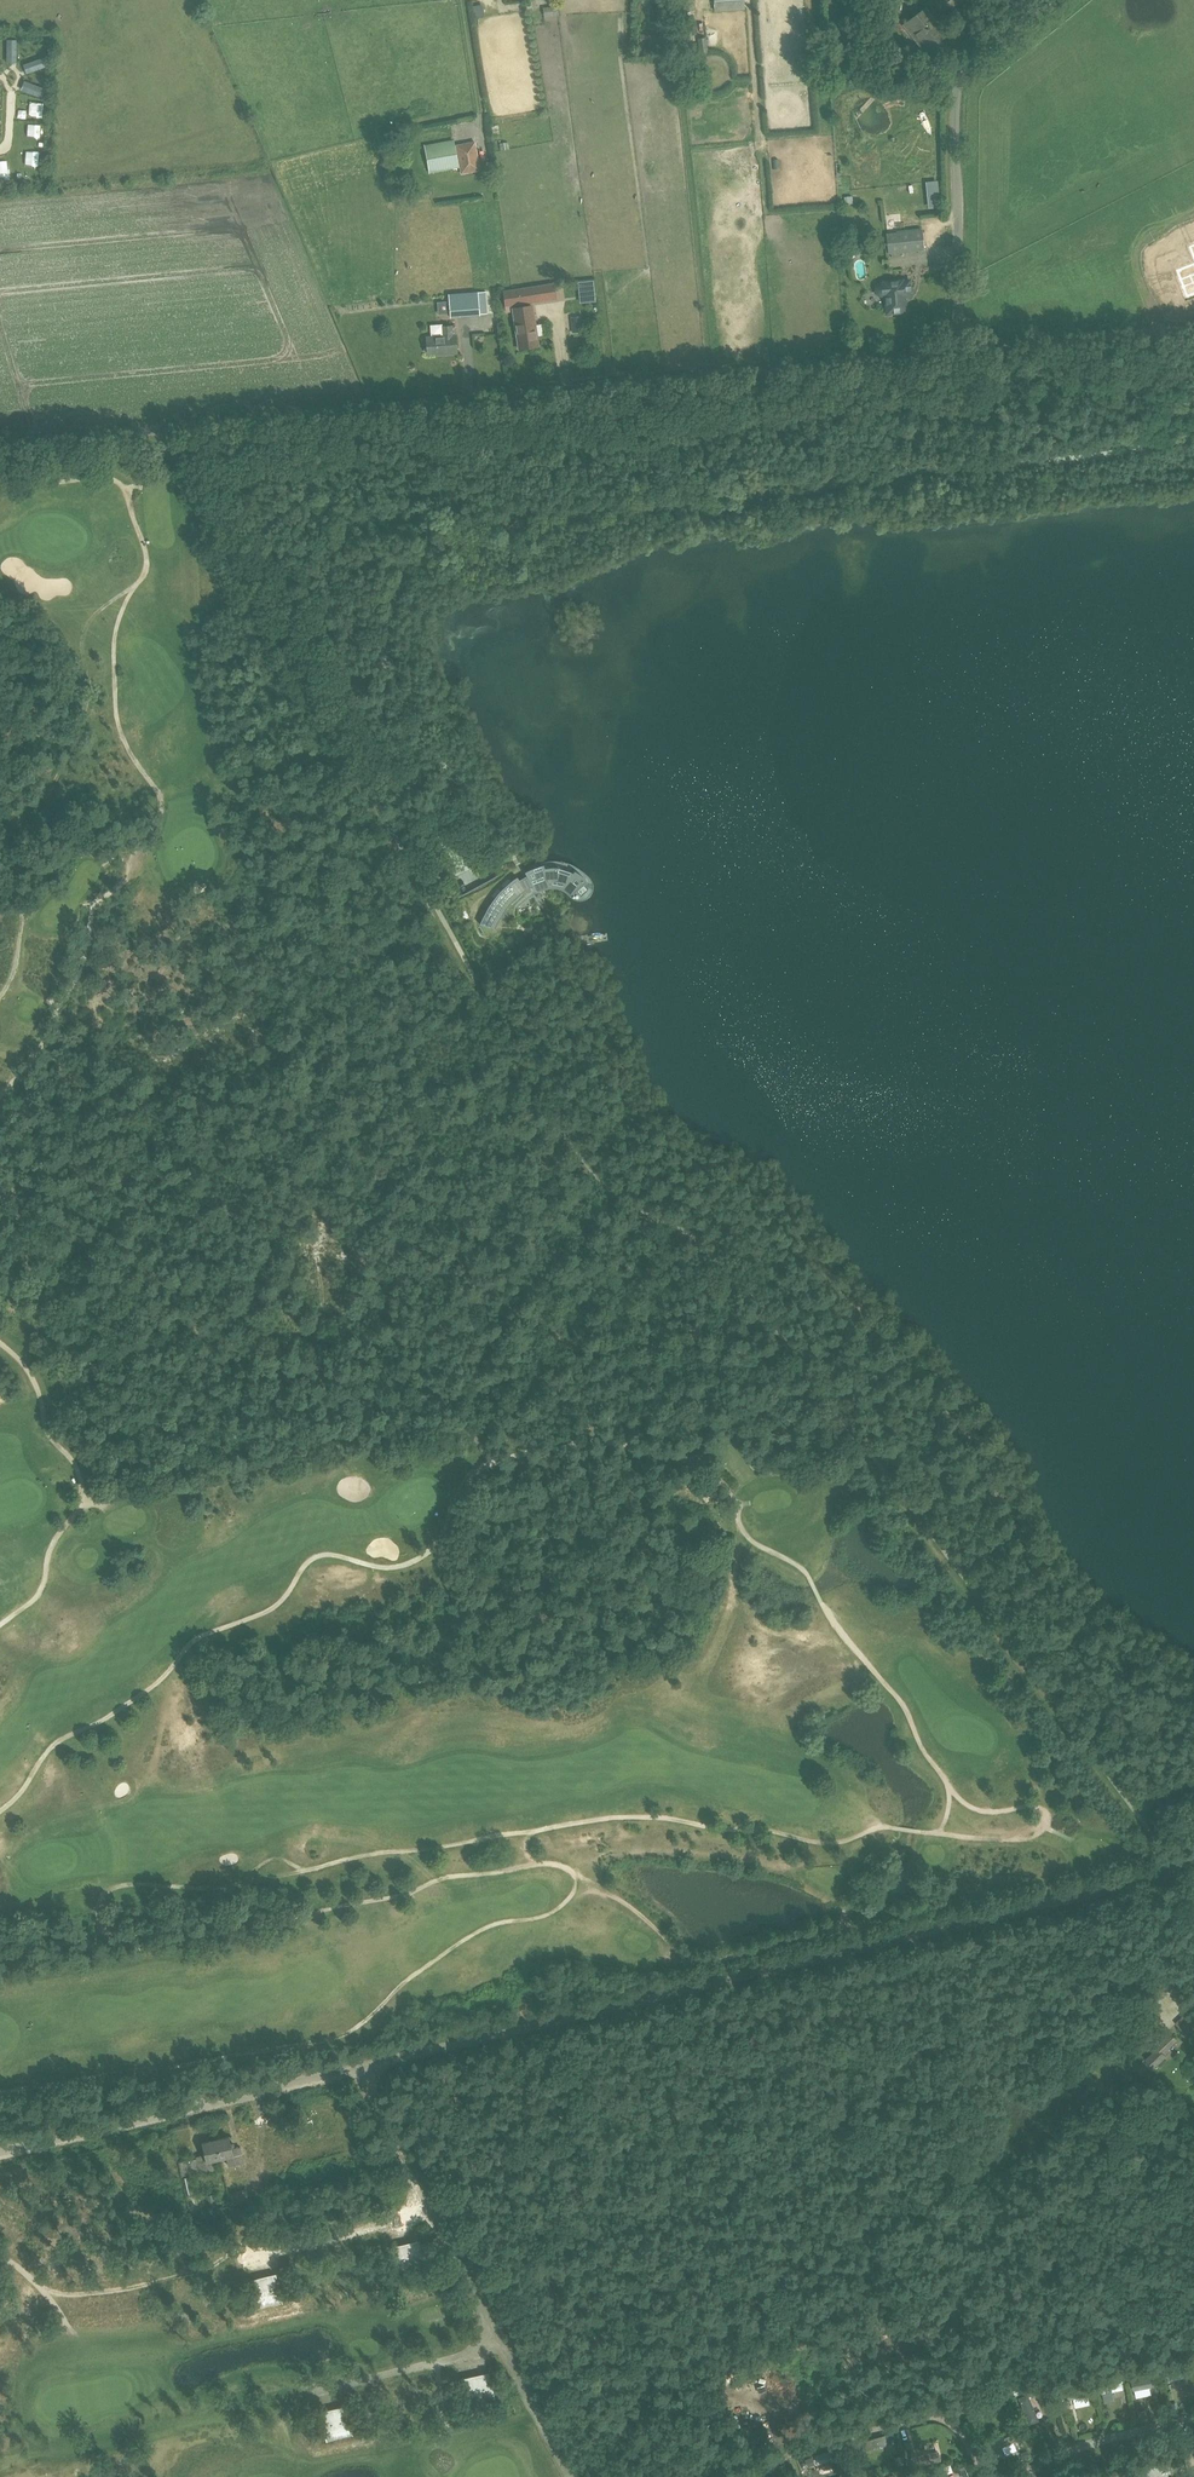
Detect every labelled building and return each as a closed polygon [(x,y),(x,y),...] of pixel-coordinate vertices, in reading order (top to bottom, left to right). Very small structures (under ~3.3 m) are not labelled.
[(963,0),(934,0),(932,2),(943,16),(963,0)] [(924,52),(946,34),(925,8),(903,26),(924,52)] [(704,38),(696,39),(698,55),(706,54),(704,38)] [(7,40),(6,63),(16,63),(16,40),(7,40)] [(44,57),(23,65),(26,74),(47,66),(44,57)] [(24,81),(21,90),(42,98),(45,89),(24,81)] [(429,174),(459,168),(454,140),(423,145),(429,174)] [(481,170),(475,141),(456,145),(461,174),(481,170)] [(937,182),(926,183),(929,207),(940,206),(937,182)] [(850,197),(861,196),(860,189),(849,190),(850,197)] [(886,234),(888,254),(924,250),(922,231),(886,234)] [(866,253),(866,244),(847,246),(847,254),(866,253)] [(1187,297),(1193,294),(1193,264),(1177,270),(1187,297)] [(902,281),(902,280),(884,282),(884,284),(881,284),(878,285),(876,287),(876,290),(877,293),(879,295),(882,295),(885,295),(887,313),(894,313),(896,314),(902,314),(904,312),(906,311),(905,302),(907,302),(905,289),(910,289),(909,281),(902,281)] [(556,298),(554,282),(504,290),(506,306),(556,298)] [(478,291),(449,293),(451,317),(480,315),(478,291)] [(538,346),(532,305),(512,309),(519,349),(538,346)] [(582,332),(581,324),(571,326),(572,333),(582,332)] [(444,336),(426,337),(427,343),(424,343),(425,351),(427,351),(428,353),(442,352),(443,354),(457,353),(455,335),(452,335),(452,326),(443,326),(444,336)] [(549,886),(549,884),(552,883),(552,886),(555,886),(557,886),(559,886),(562,887),(564,888),(566,889),(567,888),(565,887),(567,884),(569,885),(576,891),(577,891),(579,889),(582,893),(583,892),(585,892),(586,891),(587,891),(588,890),(589,889),(590,887),(590,885),(590,884),(590,883),(589,882),(589,881),(587,879),(585,877),(584,876),(583,875),(576,870),(575,871),(575,872),(572,871),(560,867),(556,867),(554,867),(552,867),(549,867),(546,868),(545,864),(543,865),(535,868),(533,868),(530,870),(528,871),(523,862),(460,897),(482,938),(550,900),(546,887),(547,887),(548,886),(549,886)] [(1145,2057),(1153,2065),(1165,2054),(1164,2053),(1168,2049),(1166,2047),(1176,2038),(1164,2025),(1154,2034),(1160,2040),(1156,2044),(1157,2046),(1145,2057)] [(229,2136),(216,2139),(220,2158),(227,2157),(228,2166),(244,2162),(241,2146),(236,2147),(233,2139),(230,2140),(229,2136)] [(202,2142),(204,2150),(201,2150),(202,2155),(197,2156),(200,2172),(215,2169),(214,2160),(220,2158),(216,2139),(202,2142)] [(178,2162),(182,2176),(199,2173),(197,2158),(178,2162)] [(185,2185),(191,2184),(189,2176),(183,2177),(185,2185)] [(191,2184),(185,2185),(184,2185),(187,2195),(193,2193),(191,2184)] [(249,2200),(247,2192),(232,2196),(234,2203),(249,2200)] [(208,2197),(199,2199),(198,2199),(199,2205),(209,2203),(210,2206),(217,2205),(215,2199),(214,2193),(207,2195),(208,2197)] [(419,2240),(391,2246),(399,2277),(426,2270),(419,2240)] [(276,2273),(249,2280),(256,2310),(283,2304),(276,2273)] [(1190,2363),(1165,2370),(1167,2380),(1192,2374),(1190,2363)] [(496,2402),(489,2372),(462,2378),(469,2409),(496,2402)] [(1158,2376),(1132,2381),(1134,2390),(1135,2390),(1150,2387),(1159,2385),(1158,2376)] [(1048,2391),(1044,2381),(1038,2384),(1039,2387),(1037,2388),(1041,2395),(1048,2391)] [(1122,2381),(1101,2386),(1103,2394),(1103,2393),(1113,2391),(1124,2389),(1122,2381)] [(1088,2387),(1070,2392),(1071,2399),(1074,2399),(1088,2395),(1090,2395),(1088,2387)] [(1027,2393),(1018,2397),(1029,2423),(1038,2419),(1027,2393)] [(996,2394),(971,2401),(974,2411),(999,2404),(996,2394)] [(353,2436),(347,2405),(319,2412),(326,2442),(353,2436)] [(887,2434),(861,2441),(864,2450),(889,2443),(887,2434)] [(1012,2434),(985,2447),(988,2454),(991,2452),(1002,2447),(1013,2442),(1015,2441),(1012,2434)] [(836,2448),(813,2454),(815,2461),(838,2455),(836,2448)] [(941,2450),(913,2457),(916,2468),(943,2461),(941,2450)] [(1169,2458),(1150,2462),(1152,2470),(1170,2465),(1169,2458)] [(759,2471),(761,2476),(772,2476),(786,2473),(783,2463),(759,2471)] [(1111,2475),(1112,2476),(1127,2476),(1134,2474),(1131,2467),(1111,2475)] [(39,2473),(40,2476),(60,2476),(57,2468),(39,2473)]
